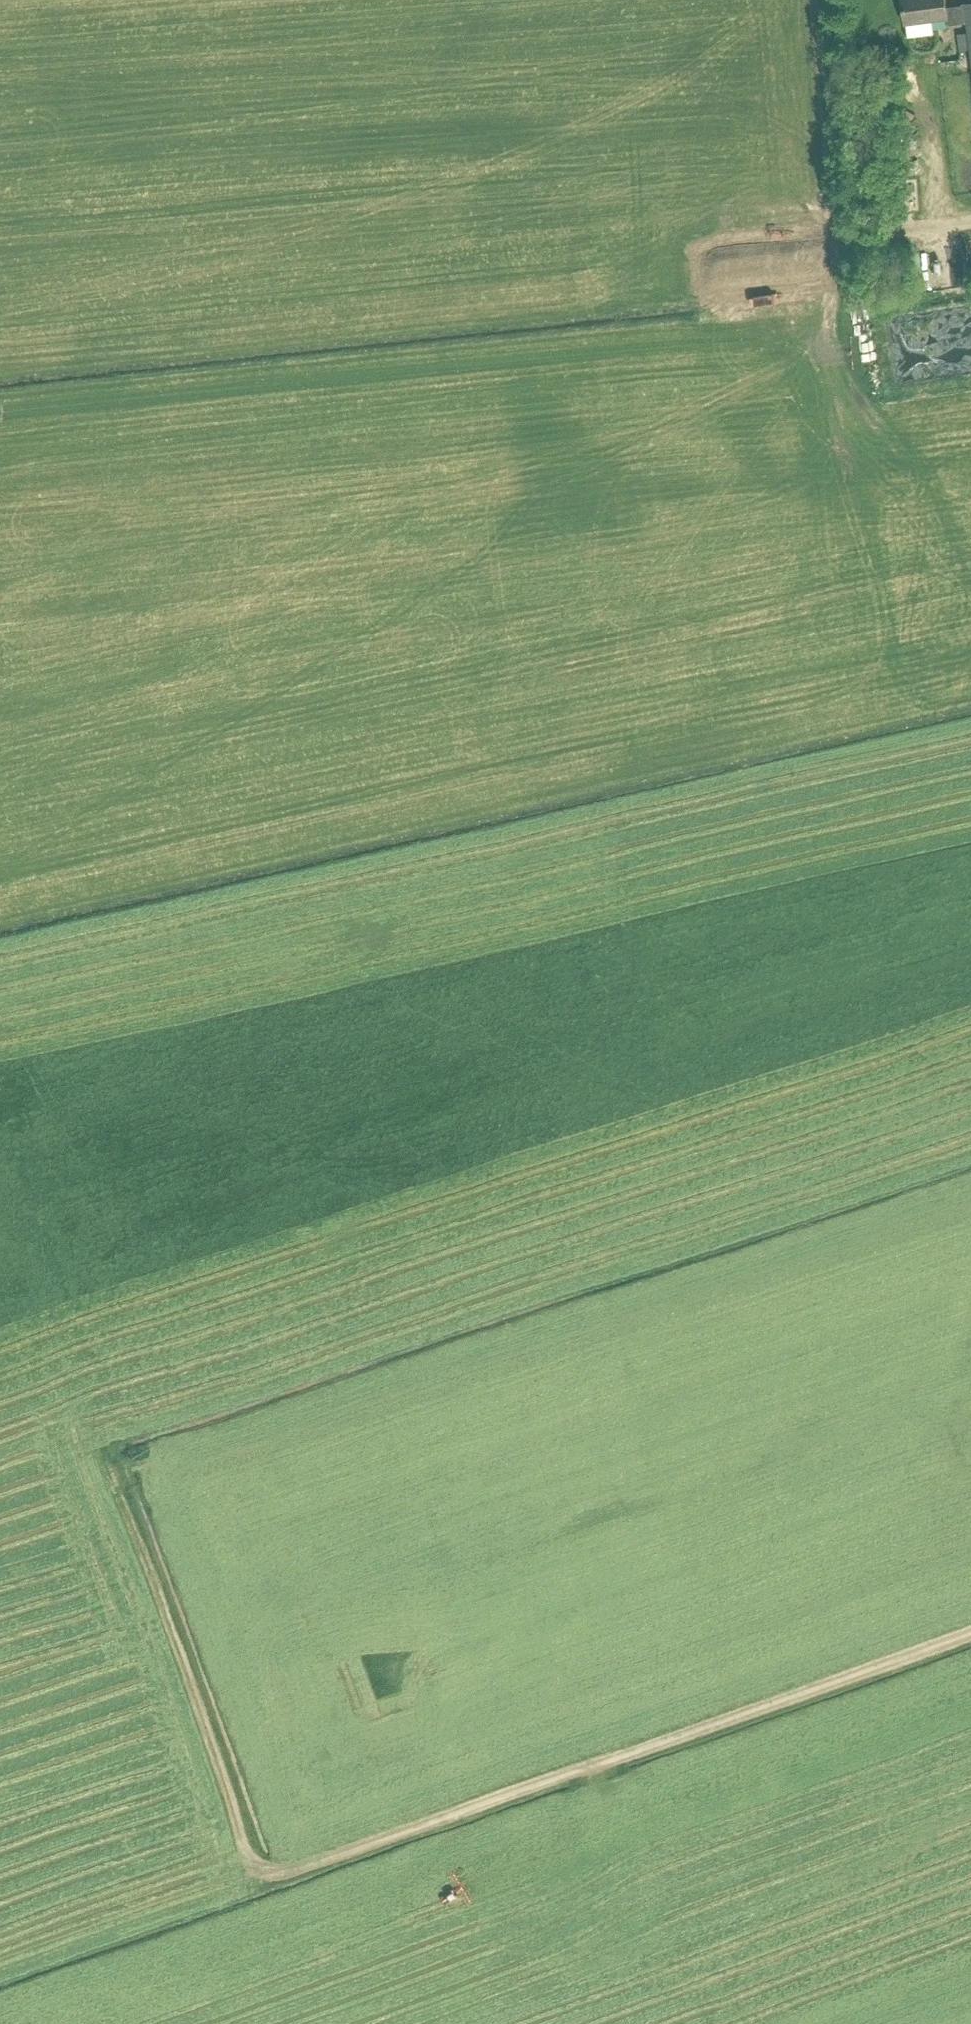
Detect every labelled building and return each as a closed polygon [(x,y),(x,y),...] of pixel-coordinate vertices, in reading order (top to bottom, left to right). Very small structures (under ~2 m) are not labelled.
[(968,30),(957,32),(959,50),(970,48),(970,51),(970,0),(964,1),(964,3),(946,5),(946,0),(902,0),(905,22),(947,16),(948,24),(967,21),(968,30)] [(925,53),(912,59),(916,70),(929,65),(925,53)] [(788,251),(787,239),(772,240),(773,252),(788,251)] [(970,292),(970,291),(970,260),(956,260),(954,292),(970,292)]
